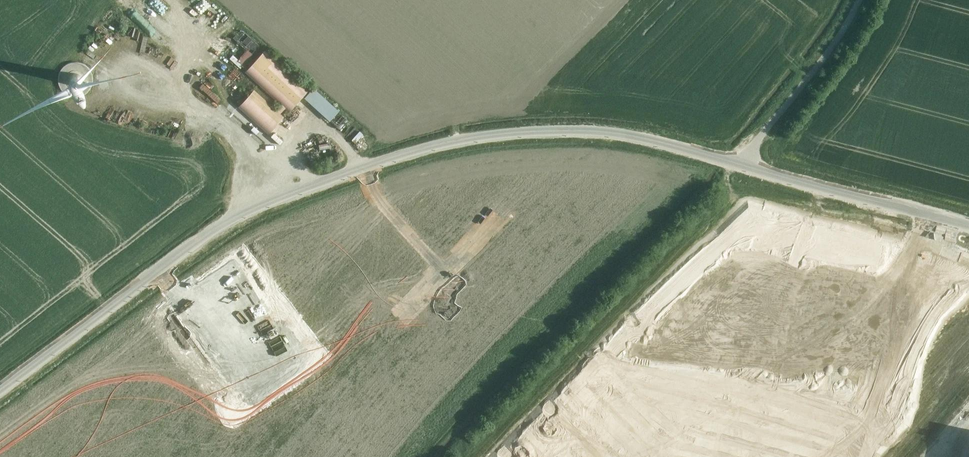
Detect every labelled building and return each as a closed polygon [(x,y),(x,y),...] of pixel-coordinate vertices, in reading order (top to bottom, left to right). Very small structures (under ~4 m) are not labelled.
[(147,15),(153,9),(143,0),(141,0),(136,5),(147,15)] [(245,64),(254,52),(246,47),(238,59),(245,64)] [(250,68),(259,58),(255,54),(246,64),(250,68)] [(263,55),(246,73),(290,113),(307,95),(263,55)] [(73,63),(64,68),(73,85),(78,82),(76,78),(80,76),(73,63)] [(333,121),(342,110),(315,87),(306,98),(333,121)] [(254,92),(240,108),(270,135),(285,119),(254,92)] [(362,130),(354,139),(358,143),(366,134),(362,130)]
